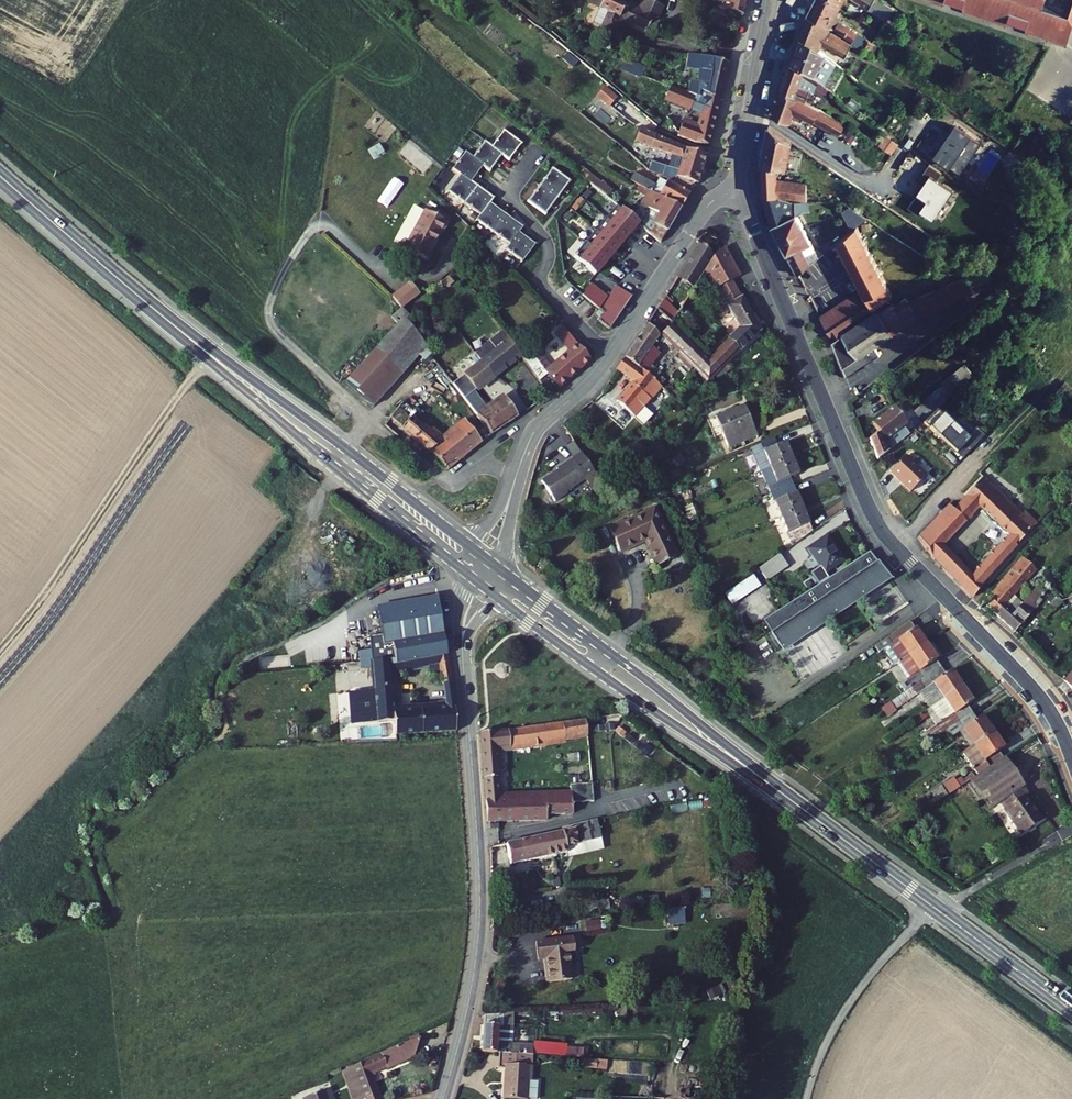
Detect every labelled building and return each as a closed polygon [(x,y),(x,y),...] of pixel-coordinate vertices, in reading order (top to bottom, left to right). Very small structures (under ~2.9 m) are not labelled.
[(601,5),(594,19),(603,23),(602,24),(621,33),(627,19),(648,29),(651,23),(654,25),(656,21),(657,22),(664,7),(651,0),(642,0),(639,6),(628,0),(591,0),(601,5)] [(730,11),(745,16),(748,0),(719,0),(732,3),(730,11)] [(842,7),(833,0),(818,0),(811,14),(826,22),(833,25),(842,7)] [(884,0),(858,0),(889,19),(896,8),(884,0)] [(966,6),(965,9),(1009,24),(1010,20),(1029,27),(1028,31),(1050,38),(1051,36),(1056,37),(1062,36),(1067,34),(1071,31),(1071,29),(1071,20),(1071,16),(1071,13),(1047,4),(1048,0),(950,0),(966,6)] [(896,8),(889,19),(895,22),(902,12),(896,8)] [(824,27),(826,22),(811,14),(808,21),(822,28),(824,27)] [(843,20),(837,27),(855,42),(860,35),(843,20)] [(852,44),(824,27),(822,28),(808,21),(801,37),(817,43),(816,44),(822,47),(823,44),(845,55),(852,44)] [(841,65),(822,47),(816,44),(817,43),(801,37),(795,52),(824,63),(825,62),(830,64),(831,62),(837,64),(841,65)] [(867,38),(860,48),(867,53),(874,43),(867,38)] [(641,44),(636,56),(646,60),(651,65),(656,48),(641,44)] [(824,63),(795,52),(792,61),(808,67),(825,82),(837,64),(831,62),(830,64),(825,62),(824,63)] [(711,57),(688,54),(686,68),(695,69),(692,90),(701,93),(722,100),(731,62),(711,57)] [(542,72),(546,63),(535,58),(531,66),(542,72)] [(808,67),(792,61),(781,90),(795,95),(806,101),(811,89),(817,91),(818,87),(828,92),(830,87),(825,82),(808,67)] [(844,68),(830,87),(834,90),(833,91),(854,110),(864,97),(853,88),(859,81),(844,68)] [(594,98),(608,108),(617,97),(603,86),(594,98)] [(691,95),(675,86),(668,100),(694,114),(703,118),(701,126),(686,121),(681,135),(697,142),(711,146),(722,100),(701,93),(699,100),(691,95)] [(701,93),(692,90),(691,95),(699,100),(701,93)] [(847,125),(806,101),(795,95),(781,90),(772,113),(791,122),(797,110),(842,134),(847,125)] [(631,109),(619,99),(613,106),(624,116),(631,109)] [(491,108),(484,118),(499,130),(507,121),(491,108)] [(793,139),(770,123),(760,162),(776,166),(776,167),(786,169),(793,139)] [(666,173),(671,175),(695,182),(699,183),(707,154),(689,150),(640,126),(635,138),(683,159),(679,170),(656,161),(653,170),(664,176),(666,173)] [(509,243),(506,247),(522,260),(537,241),(521,228),(524,224),(493,199),(497,194),(475,177),(486,163),(493,168),(506,152),(513,158),(526,141),(509,127),(495,143),(488,138),(476,153),(469,148),(455,165),(463,171),(450,187),(482,213),(478,218),(509,243)] [(886,136),(879,145),(889,154),(897,144),(886,136)] [(776,166),(760,162),(761,175),(776,174),(776,167),(776,166)] [(556,166),(530,197),(548,212),(574,181),(556,166)] [(776,174),(761,175),(762,193),(763,199),(770,195),(777,197),(777,196),(776,179),(776,174)] [(668,181),(662,195),(683,205),(695,182),(671,175),(668,181)] [(639,184),(649,189),(653,191),(656,184),(643,178),(639,184)] [(656,184),(653,191),(662,195),(668,181),(658,179),(656,184)] [(803,200),(806,183),(776,179),(777,196),(803,200)] [(651,208),(643,222),(665,240),(683,205),(662,195),(653,191),(649,189),(642,203),(651,208)] [(797,217),(773,227),(788,255),(813,243),(798,216),(804,213),(805,201),(797,201),(797,217)] [(449,219),(427,206),(405,242),(426,254),(441,228),(443,230),(449,219)] [(848,208),(841,214),(853,230),(857,227),(865,219),(848,208)] [(624,209),(594,244),(610,257),(640,222),(624,209)] [(893,295),(857,227),(853,230),(838,242),(868,300),(863,303),(857,291),(819,317),(830,338),(833,335),(842,330),(870,310),(893,295)] [(699,284),(708,270),(710,267),(717,257),(704,242),(684,275),(699,284)] [(830,242),(816,249),(821,257),(833,247),(830,242)] [(813,243),(788,255),(791,261),(816,249),(813,243)] [(727,245),(717,257),(710,267),(722,286),(735,279),(743,275),(727,245)] [(816,249),(791,261),(800,276),(821,257),(816,249)] [(710,267),(708,270),(718,288),(722,286),(710,267)] [(891,302),(878,312),(894,334),(925,313),(973,291),(965,274),(909,300),(905,296),(893,305),(891,302)] [(743,326),(712,358),(723,369),(764,329),(735,279),(722,286),(718,288),(727,305),(731,303),(743,326)] [(413,281),(394,295),(402,306),(403,307),(422,293),(413,281)] [(608,309),(602,318),(612,327),(635,293),(620,282),(606,300),(602,305),(608,309)] [(585,291),(602,305),(606,300),(589,286),(585,291)] [(669,297),(662,307),(676,321),(682,311),(669,297)] [(420,350),(424,355),(431,350),(407,317),(409,314),(403,307),(402,306),(392,314),(397,321),(420,350)] [(665,334),(712,380),(723,369),(712,358),(676,321),(662,307),(653,322),(665,334)] [(870,310),(842,330),(843,332),(872,312),(870,310)] [(833,341),(844,369),(849,366),(876,347),(894,334),(878,312),(874,315),(868,319),(845,334),(836,339),(833,341)] [(872,312),(843,332),(845,334),(868,319),(874,315),(872,312)] [(347,380),(373,403),(420,350),(397,321),(347,380)] [(647,332),(660,342),(665,334),(652,324),(647,332)] [(647,332),(630,359),(645,368),(663,386),(669,391),(676,384),(665,375),(666,373),(657,366),(660,361),(653,355),(660,342),(647,332)] [(492,352),(502,365),(522,351),(511,337),(492,352)] [(559,385),(591,358),(579,341),(552,364),(539,349),(526,357),(540,377),(548,371),(559,385)] [(882,356),(876,347),(849,366),(844,369),(848,378),(858,374),(857,373),(882,356)] [(404,381),(412,390),(438,360),(432,351),(404,381)] [(484,357),(494,372),(502,365),(492,352),(484,357)] [(465,371),(475,385),(494,372),(484,357),(465,371)] [(673,365),(679,371),(687,363),(681,357),(673,365)] [(621,399),(639,415),(663,386),(645,368),(630,359),(622,370),(638,379),(621,399)] [(449,466),(473,447),(457,425),(441,437),(415,412),(428,399),(431,402),(436,398),(432,394),(438,387),(464,419),(481,440),(492,432),(453,380),(438,360),(412,390),(391,412),(392,415),(386,422),(399,433),(404,427),(449,466)] [(915,406),(924,416),(973,371),(964,361),(915,406)] [(453,380),(492,432),(519,414),(504,393),(489,404),(475,385),(465,371),(453,380)] [(908,420),(896,403),(874,419),(880,428),(879,431),(871,436),(878,456),(889,447),(886,437),(905,423),(908,420)] [(716,416),(730,448),(758,436),(751,418),(747,419),(742,406),(716,416)] [(977,443),(938,406),(925,420),(963,458),(977,443)] [(457,425),(473,447),(481,440),(464,419),(457,425)] [(910,429),(905,423),(886,437),(889,447),(910,429)] [(760,471),(793,457),(788,442),(779,446),(775,438),(750,448),(760,471)] [(548,475),(563,496),(575,487),(574,485),(592,473),(596,479),(606,472),(589,446),(588,445),(563,462),(564,464),(548,475)] [(892,470),(911,490),(927,473),(908,454),(892,470)] [(773,494),(794,485),(791,477),(800,474),(793,457),(760,471),(769,495),(773,494)] [(596,479),(603,488),(614,483),(606,472),(596,479)] [(1021,515),(983,478),(967,493),(968,494),(980,506),(1009,534),(974,571),(961,585),(973,597),(1018,546),(1017,545),(1037,525),(1024,512),(1021,515)] [(773,494),(782,517),(803,509),(794,485),(773,494)] [(961,502),(973,514),(980,506),(968,494),(961,502)] [(951,504),(955,508),(961,502),(956,498),(951,504)] [(650,499),(606,519),(617,542),(642,530),(653,555),(672,547),(650,499)] [(930,550),(937,558),(951,546),(947,542),(973,514),(961,502),(955,508),(951,504),(920,536),(928,547),(927,550),(930,550)] [(782,517),(794,544),(813,532),(803,509),(782,517)] [(809,549),(824,572),(843,560),(828,536),(809,549)] [(937,558),(944,566),(957,553),(951,546),(937,558)] [(767,617),(786,644),(892,573),(873,548),(767,617)] [(765,563),(773,578),(796,563),(786,549),(765,563)] [(944,566),(955,578),(968,565),(957,553),(944,566)] [(1033,564),(1024,557),(1011,571),(1024,582),(1039,565),(1036,562),(1033,564)] [(955,578),(961,585),(974,571),(968,565),(955,578)] [(988,604),(999,615),(1008,605),(1014,611),(1023,602),(1013,593),(1024,582),(1011,571),(993,592),(996,594),(988,604)] [(999,615),(1015,631),(1038,607),(1032,602),(1041,592),(1036,587),(1023,602),(1014,611),(1008,605),(999,615)] [(382,632),(384,641),(395,639),(446,630),(440,593),(377,605),(382,632)] [(1064,597),(1060,593),(1043,612),(1048,616),(1064,597)] [(902,660),(928,643),(918,628),(917,628),(911,619),(875,643),(879,650),(884,647),(890,643),(902,660)] [(395,639),(399,672),(408,671),(407,661),(416,660),(429,658),(430,664),(442,663),(446,681),(455,680),(446,630),(395,639)] [(372,654),(390,652),(392,673),(399,672),(395,639),(384,641),(382,632),(370,633),(371,644),(372,654)] [(890,643),(884,647),(896,664),(902,660),(890,643)] [(915,685),(943,666),(938,659),(939,659),(928,643),(902,660),(913,677),(906,682),(910,688),(915,685)] [(396,715),(398,730),(460,726),(457,697),(450,698),(451,702),(396,706),(392,673),(390,652),(372,654),(371,644),(361,645),(362,662),(372,661),(374,689),(376,717),(396,715)] [(279,655),(280,669),(304,667),(303,653),(279,655)] [(407,661),(408,671),(418,669),(416,660),(407,661)] [(931,707),(963,685),(951,668),(946,672),(943,666),(915,685),(930,708),(931,707)] [(1071,691),(1071,668),(1060,680),(1071,691)] [(945,730),(973,711),(968,704),(973,701),(963,685),(931,707),(941,723),(922,735),(927,742),(945,730)] [(376,717),(374,689),(351,690),(353,718),(376,717)] [(965,727),(975,742),(993,730),(983,714),(978,718),(973,711),(945,730),(949,737),(965,727)] [(483,727),(489,816),(492,816),(493,820),(500,820),(500,816),(532,816),(534,818),(536,816),(546,816),(546,787),(533,787),(532,794),(502,795),(499,746),(589,729),(587,713),(544,720),(544,722),(512,727),(511,724),(483,727)] [(966,748),(981,770),(1003,755),(999,749),(1004,746),(993,730),(975,742),(966,748)] [(1003,802),(1023,832),(1043,819),(1022,788),(1025,786),(1005,756),(971,779),(992,809),(1003,802)] [(938,805),(965,784),(958,775),(931,795),(938,805)] [(509,845),(512,858),(569,847),(567,841),(603,834),(600,820),(492,841),(493,848),(509,845)] [(685,924),(683,909),(667,911),(669,926),(685,924)] [(576,946),(574,932),(537,936),(539,954),(548,953),(550,976),(573,974),(570,946),(576,946)] [(483,1046),(497,1046),(516,1046),(530,1048),(536,1048),(537,1039),(531,1038),(531,1037),(514,1037),(516,1008),(485,1009),(483,1046)] [(371,1098),(377,1098),(385,1096),(374,1066),(388,1060),(388,1061),(420,1048),(428,1032),(404,1039),(382,1047),(383,1049),(348,1066),(359,1097),(369,1094),(371,1098)] [(547,1040),(537,1039),(536,1048),(546,1049),(547,1040)] [(564,1042),(547,1040),(546,1049),(564,1051),(564,1042)] [(564,1042),(564,1051),(580,1052),(581,1043),(564,1042)] [(502,1091),(525,1093),(525,1091),(535,1092),(536,1073),(530,1073),(527,1072),(528,1061),(530,1061),(530,1048),(516,1046),(497,1046),(497,1062),(503,1063),(502,1091)] [(604,1054),(580,1052),(580,1062),(603,1063),(604,1054)] [(309,1098),(333,1098),(331,1094),(336,1092),(332,1081),(306,1092),(309,1098)]
